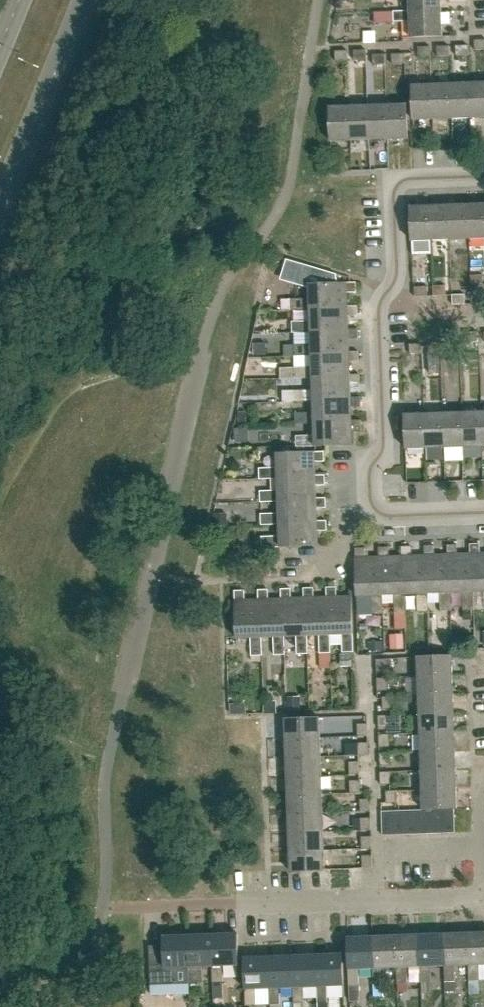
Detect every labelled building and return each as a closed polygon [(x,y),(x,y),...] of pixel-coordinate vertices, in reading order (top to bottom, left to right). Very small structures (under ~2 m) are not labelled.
[(441,0),(409,0),(409,11),(409,12),(441,11),(441,0)] [(409,12),(409,11),(393,11),(393,22),(410,21),(410,37),(442,36),(441,11),(409,12)] [(483,50),(483,40),(474,40),(475,50),(483,50)] [(456,56),(469,55),(469,45),(456,46),(456,56)] [(438,56),(450,56),(450,46),(437,46),(438,56)] [(419,57),(431,57),(431,47),(419,47),(419,57)] [(355,60),(367,60),(367,50),(354,50),(355,60)] [(336,61),(348,61),(348,51),(336,51),(336,61)] [(392,64),(405,64),(404,54),(392,54),(392,64)] [(373,65),(386,64),(385,55),(373,55),(373,65)] [(452,118),(471,117),(469,83),(451,84),(452,118)] [(483,117),(483,83),(469,83),(471,117),(483,117)] [(433,119),(452,118),(451,84),(432,85),(433,119)] [(413,120),(433,119),(432,85),(412,85),(413,120)] [(369,140),(388,139),(387,104),(368,105),(369,140)] [(387,104),(388,139),(408,138),(407,104),(387,104)] [(350,140),(369,140),(368,105),(349,106),(350,140)] [(331,141),(350,140),(349,106),(329,107),(331,141)] [(483,238),(483,203),(468,204),(469,239),(483,238)] [(451,239),(469,239),(468,204),(449,205),(451,239)] [(412,241),(432,240),(431,205),(411,206),(412,241)] [(432,240),(451,239),(449,205),(431,205),(432,240)] [(471,284),(474,284),(483,284),(483,274),(470,274),(471,284)] [(347,307),(348,306),(347,292),(356,291),(356,282),(309,284),(309,298),(291,299),(292,310),(310,309),(309,308),(347,307)] [(445,285),(433,285),(433,295),(445,295),(445,285)] [(414,296),(427,296),(426,286),(414,286),(414,296)] [(465,294),(453,294),(452,294),(452,295),(452,304),(465,303),(465,294)] [(349,330),(348,329),(348,316),(357,315),(357,305),(348,306),(347,307),(309,308),(310,309),(310,321),(292,321),(292,333),(310,332),(310,331),(349,330)] [(349,352),(349,339),(358,338),(358,328),(348,329),(349,330),(310,331),(310,332),(311,344),(293,345),(293,356),(311,355),(311,354),(349,352)] [(466,342),(478,342),(478,332),(466,332),(466,342)] [(254,343),(254,355),(267,354),(266,342),(254,343)] [(429,352),(441,352),(441,343),(441,342),(429,343),(429,352)] [(410,353),(423,353),(422,343),(409,343),(410,353)] [(350,375),(350,374),(349,362),(359,361),(359,351),(349,352),(311,354),(311,355),(311,367),(293,367),(281,368),(281,379),(294,379),(312,378),(312,376),(350,375)] [(448,362),(461,361),(460,351),(447,351),(448,362)] [(313,399),(351,398),(350,385),(360,384),(359,374),(350,374),(350,375),(312,376),(312,378),(312,390),(283,391),(283,402),(313,401),(313,399)] [(352,421),(352,420),(351,407),(361,407),(360,398),(351,398),(313,399),(313,401),(313,413),(295,413),(296,424),(314,423),(313,422),(352,421)] [(463,446),(482,446),(481,411),(462,412),(463,446)] [(426,448),(445,447),(443,412),(425,413),(426,448)] [(445,447),(463,446),(462,412),(443,412),(445,447)] [(406,448),(426,448),(425,413),(405,414),(406,448)] [(313,422),(314,423),(314,435),(296,436),(296,446),(352,445),(352,430),(361,430),(361,420),(352,420),(352,421),(313,422)] [(315,476),(315,475),(315,462),(324,462),(324,451),(276,453),(277,468),(259,468),(259,479),(277,479),(277,477),(315,476)] [(278,500),(316,499),(316,485),(325,485),(324,475),(315,475),(315,476),(277,477),(277,479),(278,490),(260,491),(260,503),(278,502),(278,500)] [(279,523),(317,521),(316,508),(326,508),(325,498),(316,499),(278,500),(278,502),(279,513),(261,514),(261,525),(279,524),(279,523)] [(327,531),(326,521),(317,521),(279,523),(279,524),(279,536),(262,537),(262,547),(318,545),(317,531),(327,531)] [(472,553),(471,553),(458,554),(458,544),(447,545),(448,554),(449,554),(451,592),(463,592),(463,610),(474,610),(474,591),(472,553)] [(481,553),(480,544),(471,544),(471,553),(472,553),(474,591),(483,591),(483,553),(481,553)] [(449,554),(448,554),(435,555),(435,545),(425,546),(426,555),(428,593),(439,593),(440,611),(451,611),(451,592),(449,554)] [(403,556),(404,594),(405,594),(417,594),(417,612),(429,611),(428,593),(426,555),(412,555),(412,546),(402,547),(403,556)] [(403,556),(389,556),(389,547),(379,547),(379,557),(380,557),(381,595),(382,595),(394,594),(395,613),(405,612),(405,594),(404,594),(403,556)] [(380,557),(379,557),(366,557),(365,548),(356,548),(357,596),(371,595),(372,614),(383,613),(382,595),(381,595),(380,557)] [(329,635),(330,635),(343,634),(343,653),(354,652),(353,633),(352,596),(337,597),(337,587),(327,588),(327,597),(329,635)] [(327,597),(314,597),(314,588),(305,589),(305,598),(306,636),(307,636),(319,635),(320,654),(330,653),(330,635),(329,635),(327,597)] [(306,636),(305,598),(291,598),(291,589),(281,589),(281,599),(282,599),(283,637),(284,637),(297,636),(297,655),(308,654),(307,636),(306,636)] [(282,599),(281,599),(269,599),(269,590),(259,590),(259,599),(260,637),(261,637),(274,637),(275,655),(285,655),(284,637),(283,637),(282,599)] [(260,637),(259,599),(245,600),(245,591),(235,591),(237,638),(250,638),(251,656),(262,656),(261,637),(260,637)] [(384,628),(384,643),(395,643),(395,628),(384,628)] [(418,676),(452,675),(451,656),(417,657),(418,676)] [(376,671),(377,671),(386,671),(386,658),(376,659),(376,671)] [(419,695),(453,694),(452,675),(418,676),(419,695)] [(377,690),(378,690),(387,690),(387,677),(377,678),(377,690)] [(419,714),(454,713),(453,694),(419,695),(419,714)] [(383,709),(393,708),(392,696),(382,696),(383,709)] [(420,732),(454,731),(454,713),(419,714),(420,732)] [(378,728),(379,728),(388,727),(388,715),(378,715),(378,728)] [(286,739),(320,738),(319,718),(285,719),(286,739)] [(358,736),(367,736),(368,736),(368,724),(358,724),(358,736)] [(421,751),(455,750),(454,731),(420,732),(421,751)] [(379,746),(380,746),(389,746),(389,734),(379,734),(379,746)] [(286,758),(321,757),(320,738),(286,739),(286,758)] [(359,755),(369,755),(368,743),(358,743),(359,755)] [(421,770),(456,769),(455,750),(421,751),(421,770)] [(380,765),(390,765),(389,752),(379,753),(380,765)] [(287,777),(322,776),(321,757),(286,758),(287,777)] [(351,775),(359,774),(361,774),(360,761),(350,762),(351,775)] [(422,789),(456,788),(456,769),(421,770),(422,789)] [(380,784),(381,784),(390,784),(390,771),(380,772),(380,784)] [(288,796),(322,794),(322,776),(287,777),(288,796)] [(351,794),(362,793),(361,781),(351,781),(351,794)] [(442,808),(454,808),(457,808),(456,788),(422,789),(423,809),(430,809),(442,808)] [(386,802),(396,802),(396,790),(386,790),(386,802)] [(288,814),(323,813),(322,794),(288,796),(288,814)] [(361,811),(370,811),(371,811),(371,799),(361,800),(361,811)] [(431,833),(443,833),(442,808),(430,809),(431,833)] [(442,808),(443,833),(455,832),(454,808),(442,808)] [(407,834),(419,833),(418,809),(406,810),(407,834)] [(419,833),(431,833),(430,809),(423,809),(418,809),(419,833)] [(383,835),(395,834),(394,810),(382,811),(383,835)] [(395,834),(407,834),(406,810),(394,810),(395,834)] [(289,833),(324,832),(323,813),(288,814),(289,833)] [(362,830),(371,830),(372,830),(371,818),(361,818),(362,830)] [(290,852),(324,851),(324,832),(289,833),(290,852)] [(363,849),(371,849),(372,849),(372,837),(362,837),(363,849)] [(324,851),(290,852),(291,872),(325,870),(324,851)] [(363,868),(373,868),(373,856),(363,856),(363,868)] [(469,933),(470,965),(469,965),(470,981),(480,981),(479,964),(483,964),(483,932),(469,933)] [(214,967),(212,967),(213,983),(224,982),(223,966),(239,966),(238,936),(238,933),(212,934),(214,967)] [(445,934),(446,966),(444,966),(445,982),(456,981),(455,965),(469,965),(470,965),(469,933),(445,934)] [(199,967),(212,967),(214,967),(212,934),(188,935),(190,967),(188,967),(189,983),(199,983),(199,967)] [(421,935),(422,967),(421,967),(422,982),(432,982),(431,966),(444,966),(446,966),(445,934),(421,935)] [(174,968),(188,967),(190,967),(188,935),(163,936),(164,946),(165,968),(164,968),(165,984),(175,984),(174,968)] [(373,936),(374,969),(373,969),(373,985),(384,984),(383,968),(397,968),(398,968),(397,935),(373,936)] [(397,935),(398,968),(397,968),(398,984),(408,983),(407,967),(421,967),(422,967),(421,935),(397,935)] [(359,969),(373,969),(374,969),(373,936),(348,937),(349,968),(349,985),(360,985),(359,969)] [(165,968),(164,946),(150,947),(151,985),(165,984),(164,968),(165,968)] [(319,987),(317,987),(318,1003),(328,1002),(328,986),(344,986),(342,954),(318,955),(319,987)] [(303,987),(317,987),(319,987),(318,955),(293,956),(295,988),(293,988),(294,1004),(304,1003),(303,987)] [(279,988),(293,988),(295,988),(293,956),(269,957),(271,989),(269,989),(270,1005),(280,1004),(279,988)] [(255,989),(269,989),(271,989),(269,957),(244,958),(246,989),(245,989),(246,1005),(256,1005),(255,989)]
